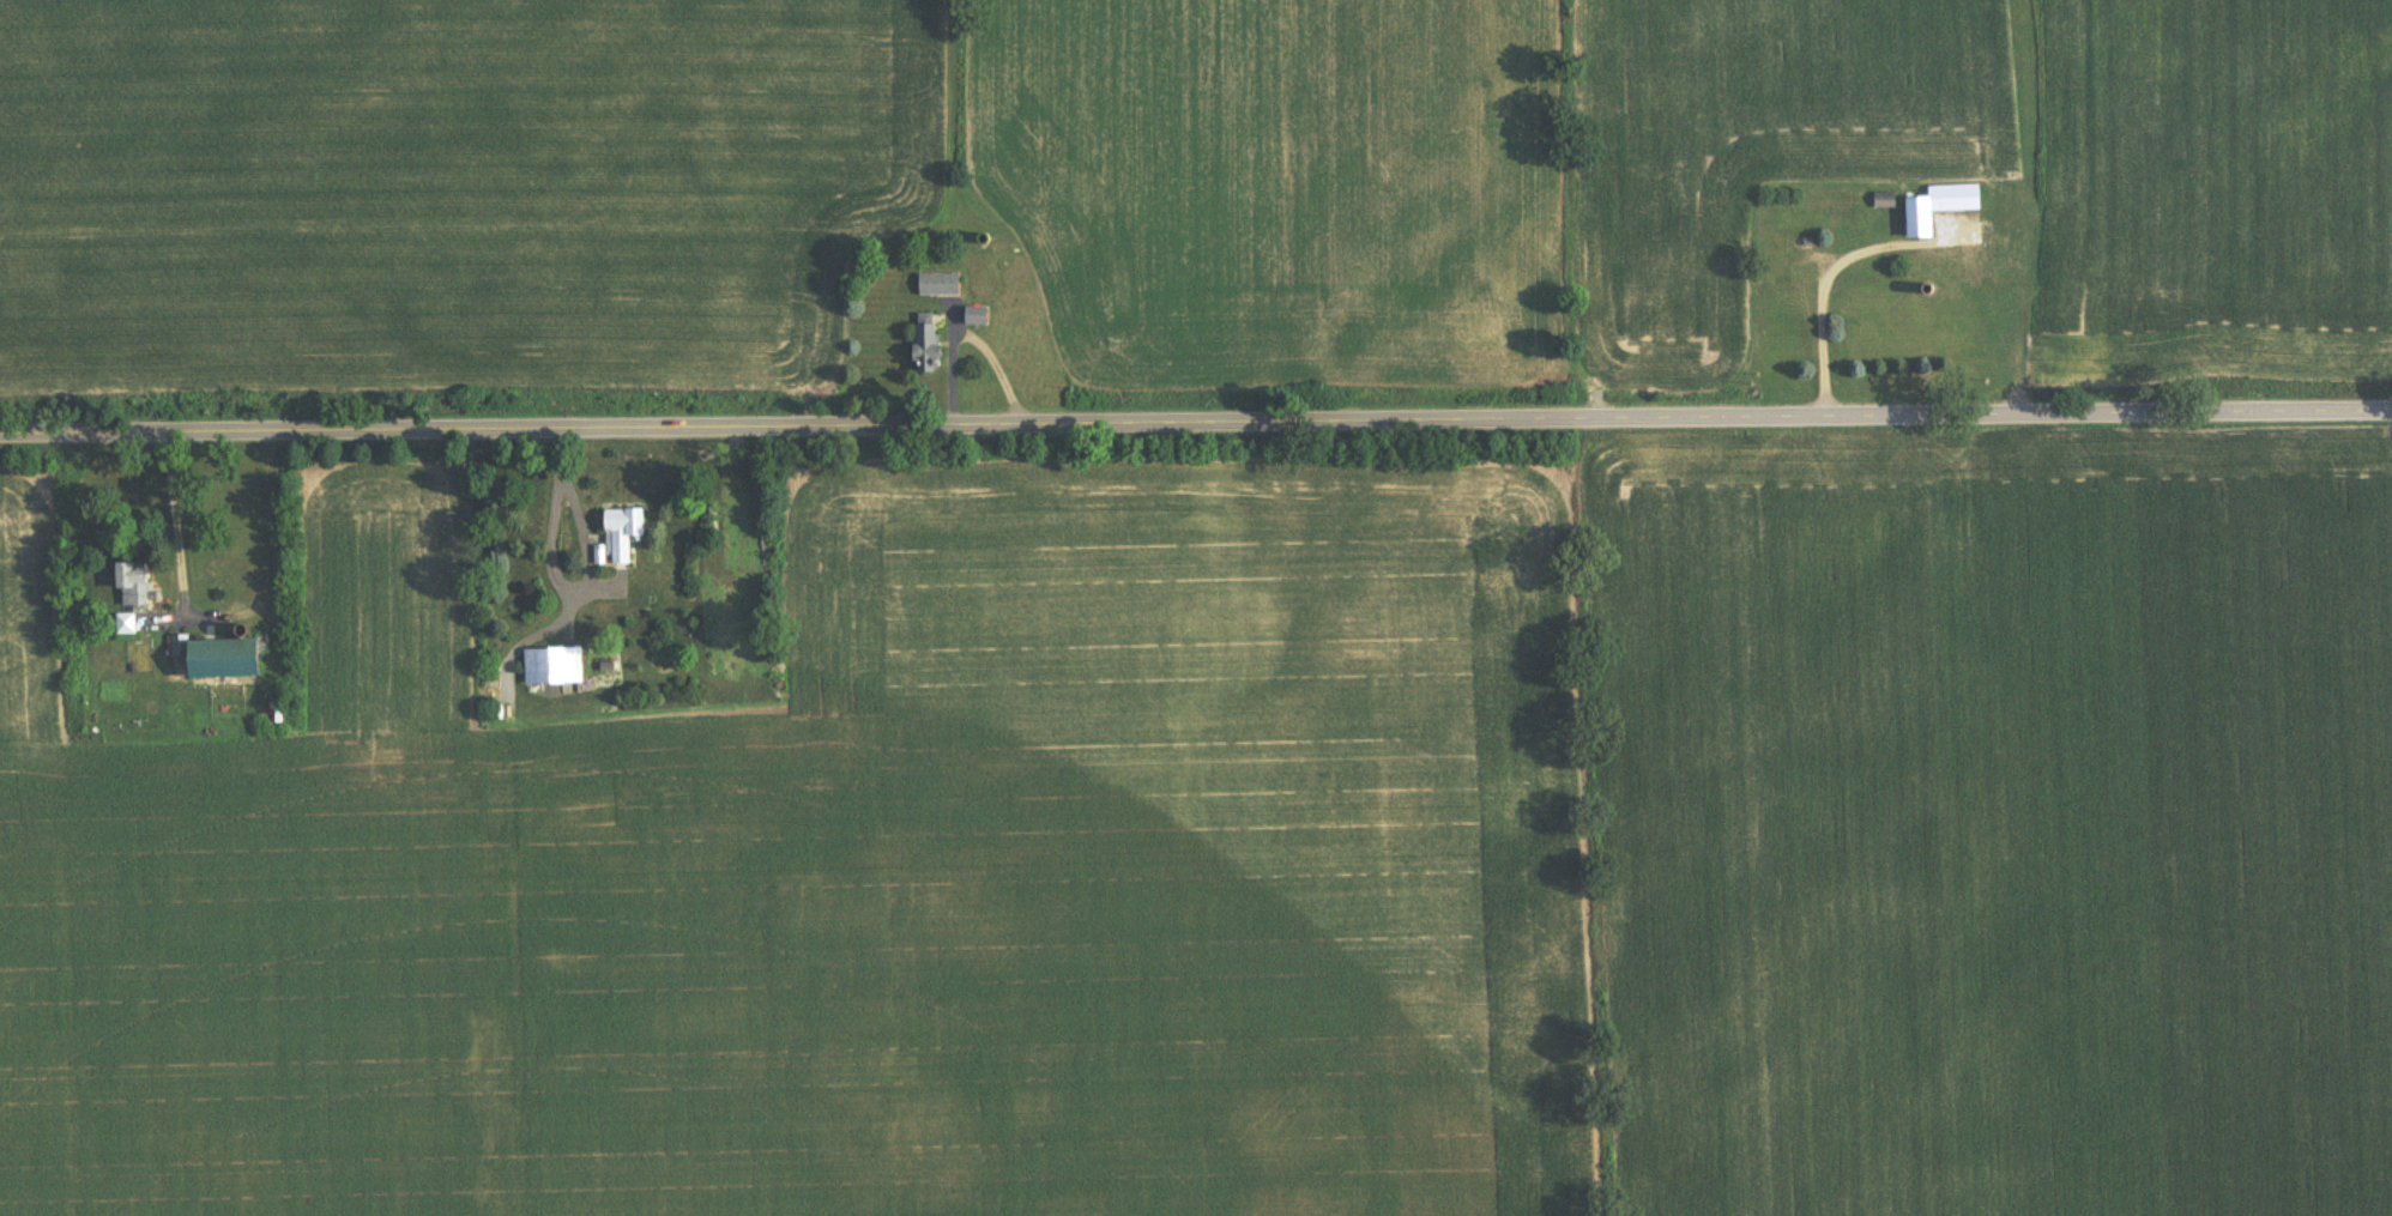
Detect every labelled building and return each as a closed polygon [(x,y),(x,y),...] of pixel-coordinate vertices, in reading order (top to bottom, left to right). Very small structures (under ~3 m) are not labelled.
[(1907,200),(1908,240),(1935,239),(1934,213),(1981,212),(1980,187),(1929,188),(1930,200),(1907,200)] [(961,274),(920,274),(920,297),(961,297),(961,274)] [(990,309),(969,308),(969,326),(989,327),(990,309)] [(941,316),(918,315),(918,374),(940,374),(941,316)] [(646,538),(646,511),(608,511),(608,567),(631,567),(631,538),(646,538)] [(120,565),(120,608),(149,608),(149,565),(120,565)] [(136,635),(136,617),(117,617),(117,635),(136,635)] [(191,643),(191,636),(172,636),(173,659),(191,659),(191,681),(262,680),(261,641),(191,643)] [(525,652),(526,687),(583,686),(583,651),(525,652)]
